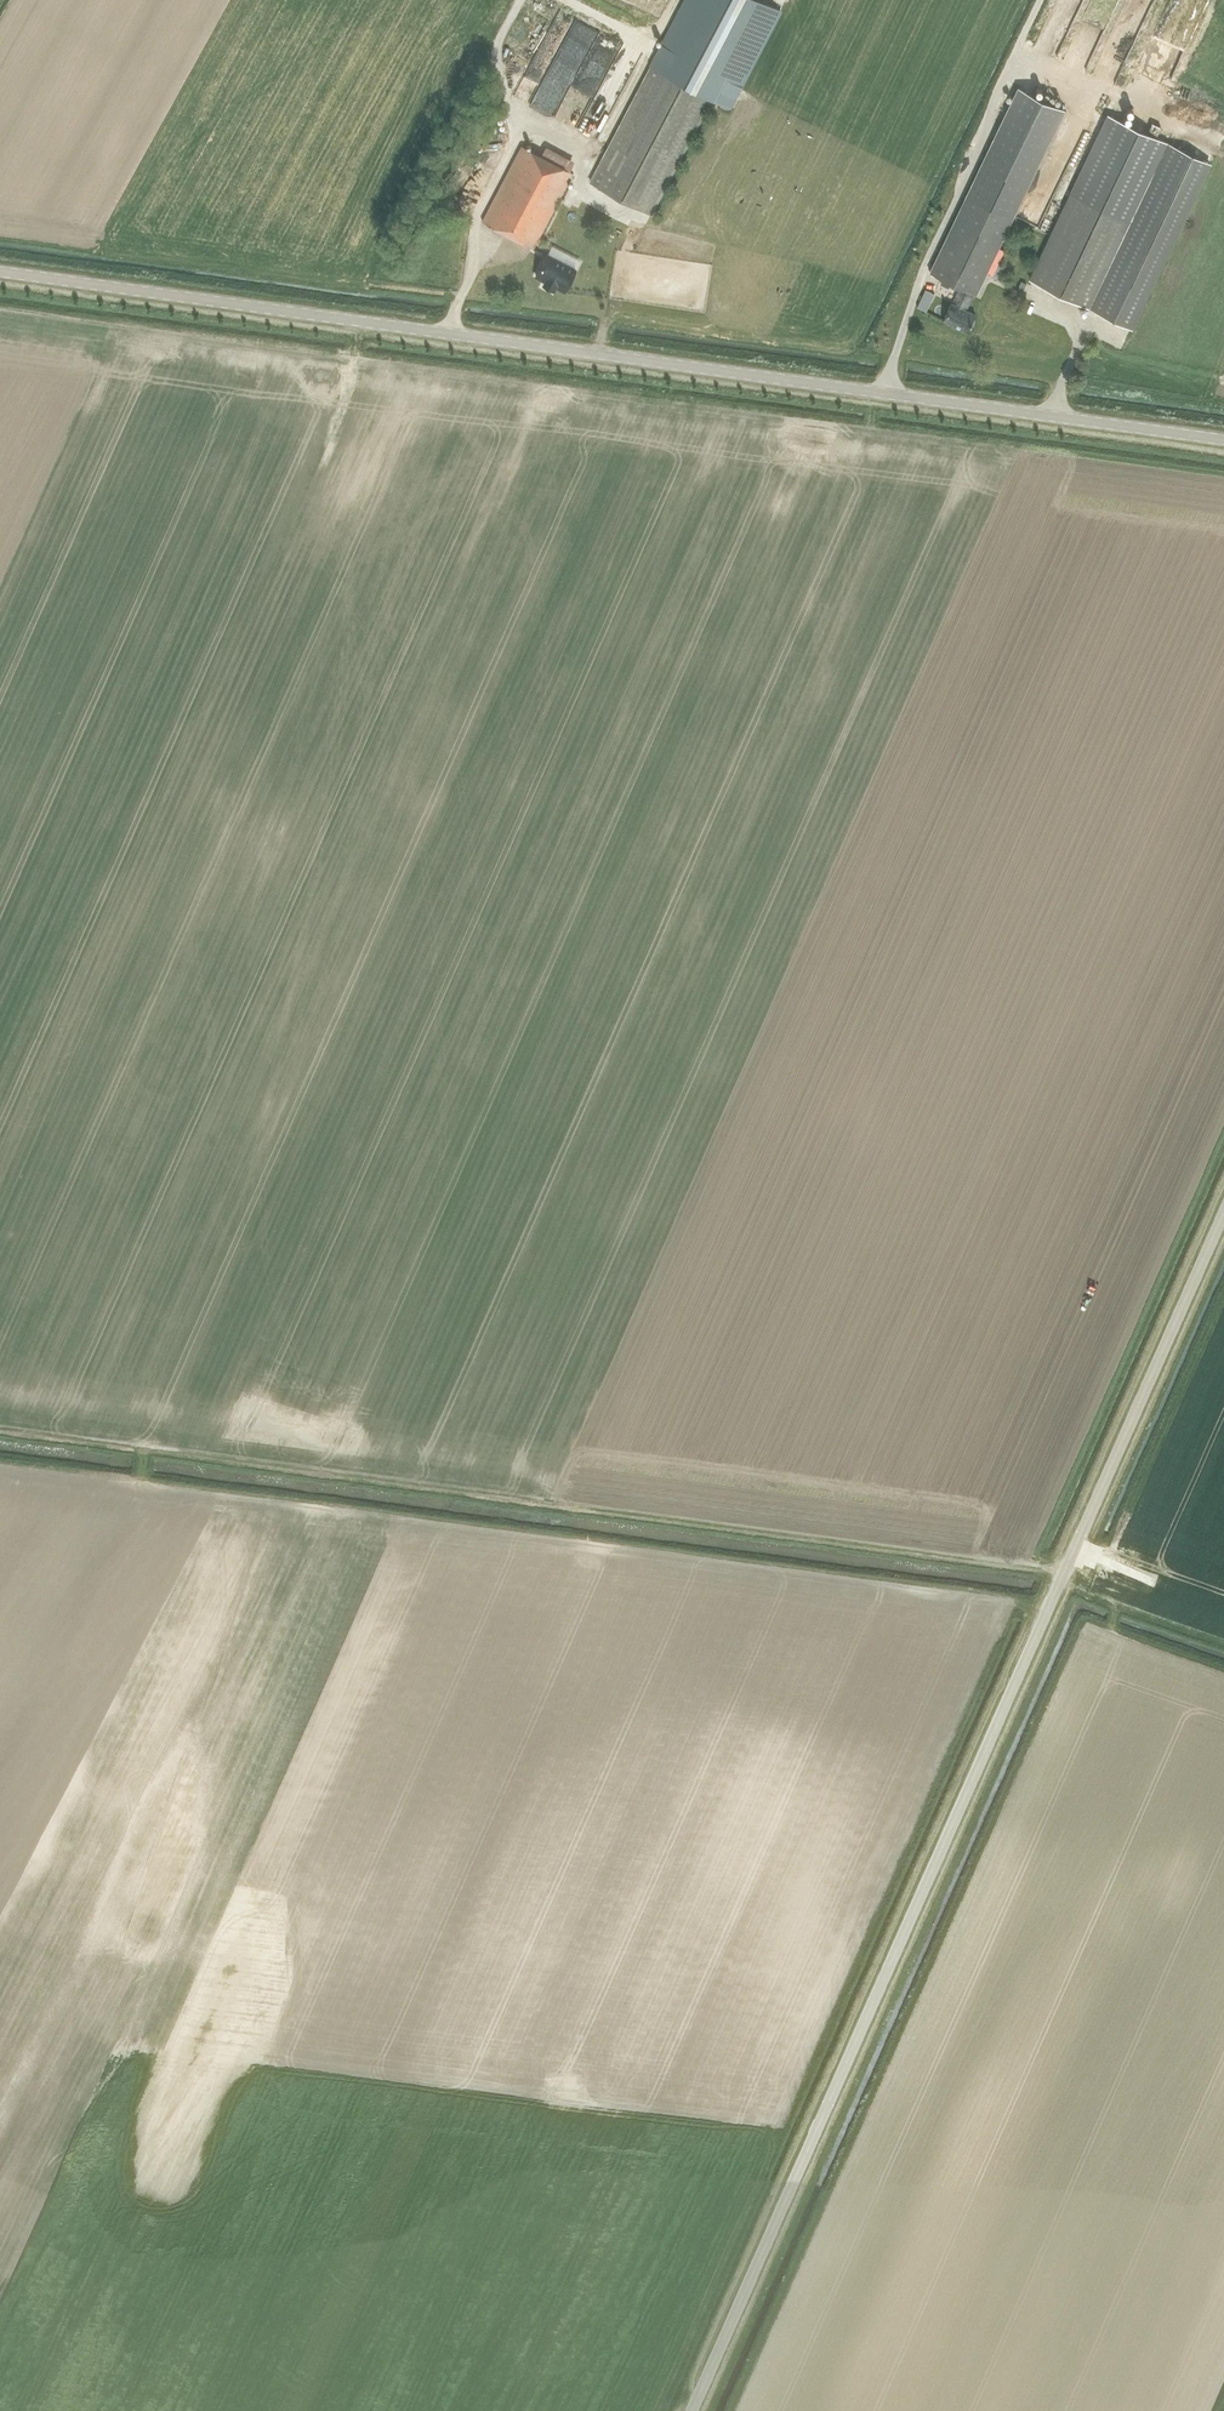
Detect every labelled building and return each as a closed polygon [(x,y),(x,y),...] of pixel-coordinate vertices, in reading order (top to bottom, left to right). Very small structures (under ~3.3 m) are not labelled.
[(573,16),(531,106),(557,118),(587,53),(607,62),(615,45),(596,36),(600,29),(573,16)] [(544,54),(550,57),(568,24),(556,18),(532,62),(538,65),(544,54)] [(713,99),(652,67),(592,183),(653,214),(713,99)] [(1018,87),(929,273),(960,288),(953,303),(952,302),(943,320),(967,331),(976,313),(968,309),(975,294),(977,294),(1065,110),(1018,87)] [(1133,329),(1211,165),(1108,115),(1029,280),(1133,329)] [(522,147),(483,223),(536,250),(575,174),(522,147)] [(427,194),(432,197),(437,187),(432,184),(427,194)] [(579,271),(548,255),(536,278),(546,283),(543,288),(554,294),(557,289),(567,294),(579,271)]
